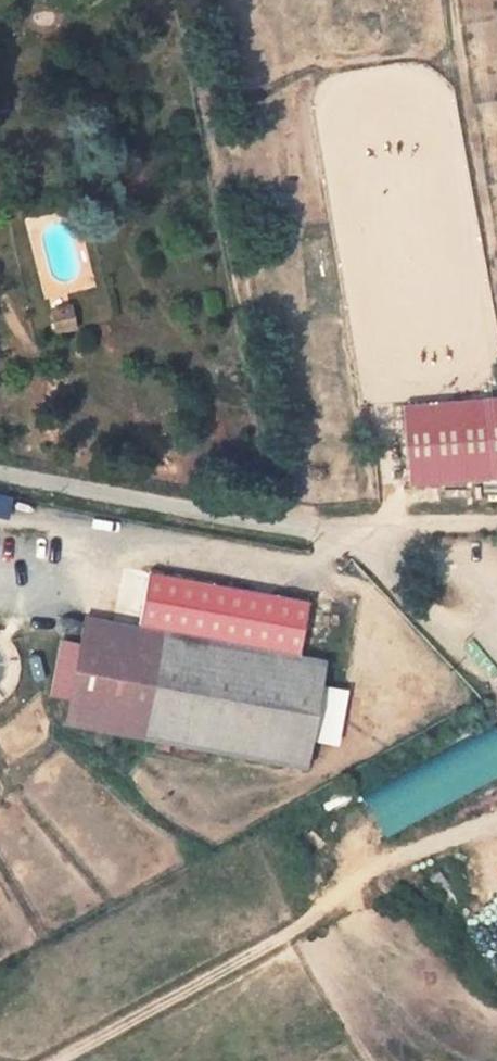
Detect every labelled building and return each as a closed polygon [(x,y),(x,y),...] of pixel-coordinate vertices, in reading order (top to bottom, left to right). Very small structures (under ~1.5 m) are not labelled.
[(52,311),(53,316),(64,313),(68,329),(76,328),(71,307),(52,311)] [(53,316),(57,332),(68,329),(64,313),(53,316)] [(426,410),(405,412),(406,425),(427,423),(426,410)] [(214,578),(119,553),(109,593),(204,618),(214,578)] [(306,767),(326,661),(219,641),(198,637),(85,617),(65,724),(306,767)] [(201,622),(198,637),(219,641),(221,626),(201,622)] [(496,779),(496,727),(496,726),(359,789),(379,833),(496,779)]
